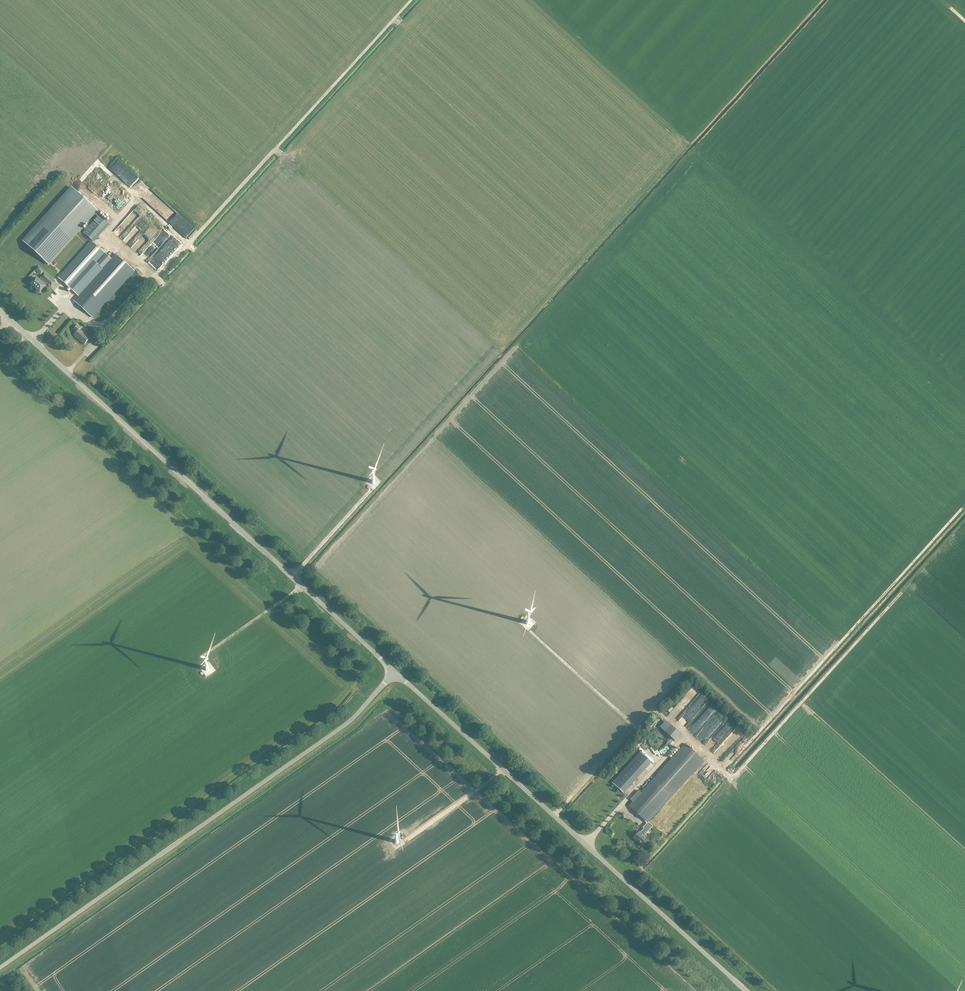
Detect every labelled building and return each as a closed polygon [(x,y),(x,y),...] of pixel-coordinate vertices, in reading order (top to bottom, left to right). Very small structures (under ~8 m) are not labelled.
[(48,265),(97,211),(72,188),(23,241),(48,265)] [(187,236),(193,230),(176,213),(174,215),(161,202),(154,208),(163,217),(166,214),(170,218),(169,220),(186,237),(187,236)] [(109,222),(99,214),(83,233),(92,241),(109,222)] [(143,244),(153,232),(147,227),(137,238),(143,244)] [(151,259),(159,265),(177,241),(169,235),(151,259)] [(116,254),(102,269),(97,264),(106,254),(92,241),(58,278),(60,279),(62,281),(76,294),(80,289),(79,289),(81,287),(78,285),(84,279),(89,283),(73,300),(92,318),(134,271),(116,254)] [(54,283),(55,283),(45,274),(41,278),(39,280),(36,278),(31,284),(39,291),(40,292),(45,286),(44,285),(47,283),(51,287),(52,286),(54,283)] [(90,338),(80,329),(81,328),(78,325),(74,330),(77,332),(74,335),(84,344),(90,338)] [(692,689),(686,697),(690,700),(696,693),(692,689)] [(675,707),(683,712),(688,703),(681,698),(675,707)] [(695,714),(704,705),(697,699),(688,707),(695,714)] [(705,708),(687,727),(693,733),(711,714),(705,708)] [(713,716),(708,723),(715,728),(720,720),(713,716)] [(647,823),(648,822),(704,761),(685,744),(641,793),(638,791),(630,800),(633,802),(628,806),(647,823)] [(623,793),(645,769),(651,762),(640,752),(612,783),(623,793)] [(647,823),(642,828),(644,829),(640,833),(639,832),(633,838),(636,841),(637,840),(643,846),(648,840),(644,836),(653,826),(648,822),(647,823)] [(393,844),(398,843),(398,841),(403,840),(402,835),(398,835),(398,834),(397,834),(397,840),(389,841),(390,844),(393,844)]
